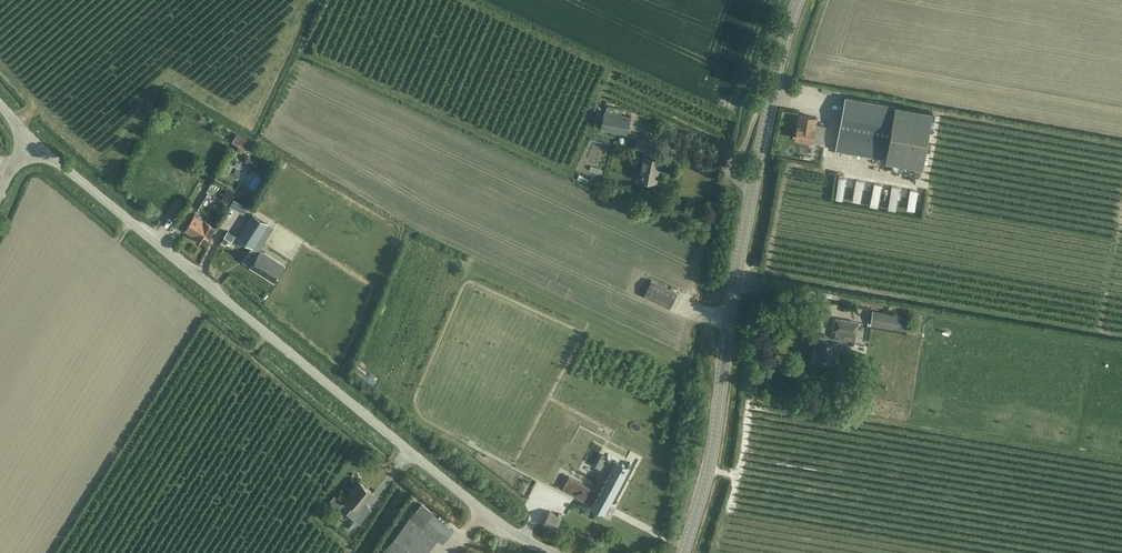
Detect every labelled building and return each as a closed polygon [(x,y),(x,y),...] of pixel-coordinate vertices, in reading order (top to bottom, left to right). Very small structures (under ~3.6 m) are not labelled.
[(836,99),(837,91),(828,90),(827,98),(836,99)] [(834,150),(884,160),(923,167),(932,113),(844,96),(834,150)] [(594,126),(600,128),(600,129),(625,135),(629,116),(604,111),(603,115),(597,114),(594,126)] [(800,114),(796,137),(812,140),(812,141),(823,142),(827,125),(816,123),(817,117),(800,114)] [(232,141),(247,149),(251,141),(237,133),(232,141)] [(654,181),(659,160),(650,158),(652,151),(653,151),(655,143),(636,139),(634,147),(645,149),(640,178),(654,181)] [(233,152),(229,154),(229,159),(233,161),(234,163),(238,160),(237,159),(237,154),(233,152)] [(243,154),(241,158),(244,163),(249,162),(250,163),(251,167),(256,170),(260,168),(263,164),(264,163),(269,165),(272,161),(271,157),(266,155),(263,159),(261,160),(257,157),(252,159),(251,158),(249,154),(243,154)] [(846,179),(838,178),(835,201),(842,202),(846,179)] [(863,182),(856,180),(853,203),(860,204),(863,182)] [(882,186),(874,184),(870,207),(877,208),(882,186)] [(228,202),(235,189),(228,185),(221,199),(228,202)] [(899,188),(892,187),(888,210),(895,211),(899,188)] [(918,192),(910,191),(907,211),(914,212),(918,192)] [(165,234),(181,200),(175,198),(159,231),(165,234)] [(195,214),(185,229),(195,235),(194,236),(206,243),(216,227),(205,220),(204,220),(195,214)] [(239,236),(238,238),(253,247),(268,224),(253,214),(239,236)] [(228,231),(224,237),(232,241),(235,235),(228,231)] [(283,265),(260,251),(250,266),(273,280),(283,265)] [(905,330),(907,316),(873,311),(871,325),(905,330)] [(816,360),(833,363),(837,342),(854,345),(856,333),(858,322),(836,319),(834,330),(836,330),(835,338),(820,335),(816,360)] [(355,365),(351,370),(365,382),(369,376),(370,375),(356,364),(355,365)] [(599,495),(571,480),(564,492),(593,508),(592,509),(606,516),(632,469),(618,462),(599,495)] [(360,481),(346,497),(353,503),(346,511),(359,522),(369,510),(362,504),(373,492),(360,481)] [(330,501),(338,509),(344,502),(336,494),(330,501)] [(453,529),(421,503),(380,552),(381,552),(425,552),(437,538),(442,542),(453,529)] [(550,511),(543,523),(555,530),(563,515),(559,513),(558,515),(550,511)]
